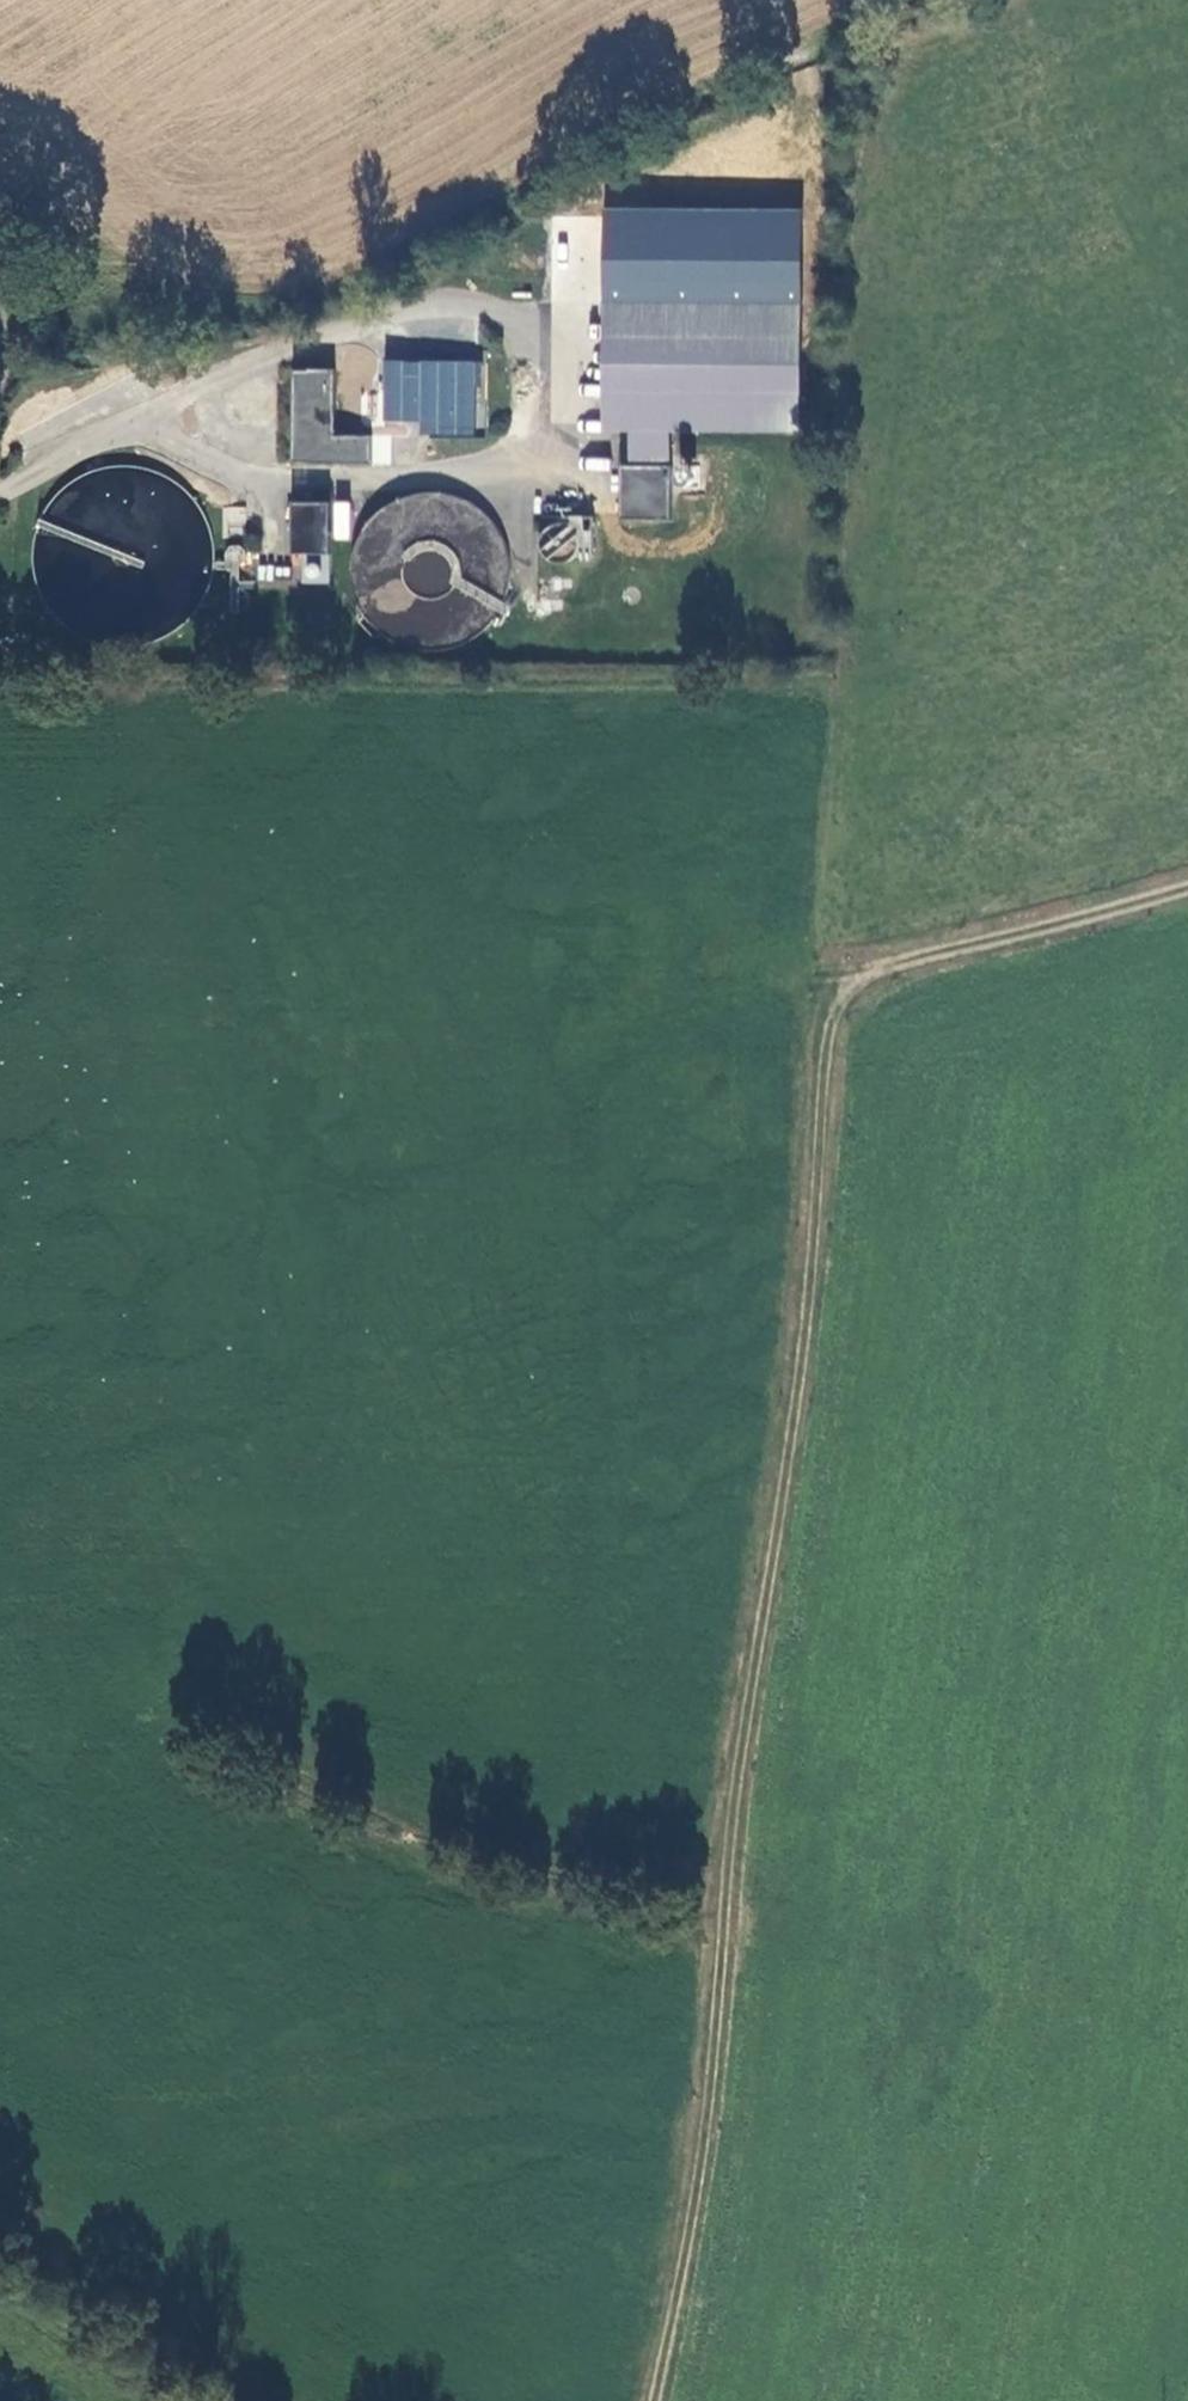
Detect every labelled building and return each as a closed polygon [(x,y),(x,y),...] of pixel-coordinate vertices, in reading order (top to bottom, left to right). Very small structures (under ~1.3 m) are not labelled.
[(794,307),(608,305),(607,425),(627,426),(627,467),(668,467),(668,426),(793,427),(794,307)] [(480,361),(378,359),(376,465),(389,465),(390,434),(478,435),(480,361)] [(334,370),(291,369),(290,464),(369,465),(370,436),(333,436),(334,370)] [(65,546),(40,565),(55,570),(71,591),(79,594),(98,579),(134,593),(131,602),(138,611),(164,621),(170,607),(178,618),(189,588),(176,582),(171,594),(159,579),(166,562),(205,532),(207,525),(189,518),(177,503),(181,495),(160,487),(158,494),(145,489),(127,465),(103,483),(88,477),(48,507),(40,528),(55,534),(65,546)] [(668,467),(627,467),(617,467),(616,521),(667,522),(668,467)] [(346,514),(377,651),(516,620),(494,519),(470,524),(462,489),(346,514)] [(325,503),(286,503),(285,555),(324,556),(325,503)] [(541,521),(543,555),(588,552),(586,518),(541,521)] [(231,579),(290,582),(291,565),(259,563),(260,543),(233,541),(231,579)]
